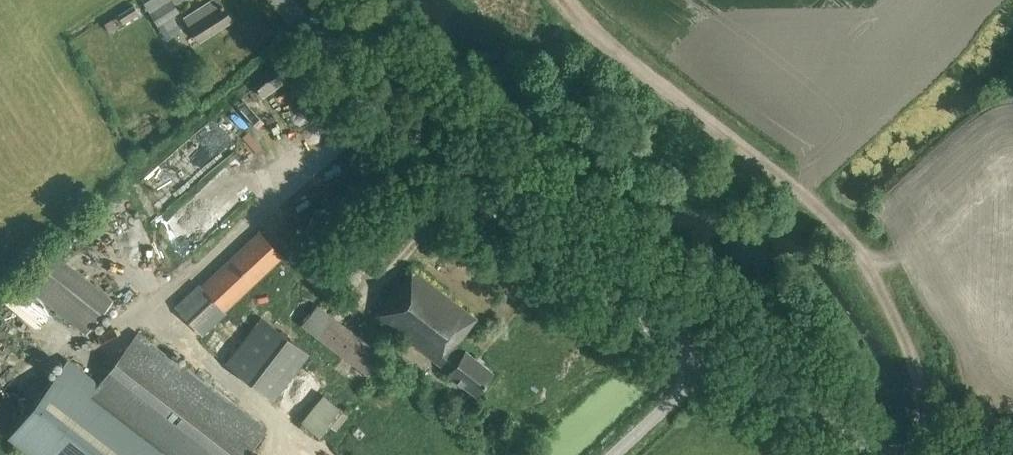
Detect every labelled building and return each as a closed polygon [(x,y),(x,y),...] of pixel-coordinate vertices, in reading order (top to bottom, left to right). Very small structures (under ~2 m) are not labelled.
[(179,12),(172,0),(148,0),(143,3),(166,40),(181,31),(172,16),(179,12)] [(233,21),(220,0),(215,0),(185,19),(200,42),(233,21)] [(112,21),(105,25),(109,32),(116,28),(112,21)] [(190,105),(179,113),(185,120),(196,112),(190,105)] [(210,118),(172,153),(199,182),(237,147),(210,118)] [(337,208),(344,202),(337,196),(331,202),(337,208)] [(178,203),(168,214),(198,241),(208,229),(178,203)] [(260,230),(201,286),(200,284),(176,307),(203,336),(228,313),(226,311),(284,256),(260,230)] [(86,333),(114,298),(50,248),(23,283),(86,333)] [(450,371),(449,373),(476,393),(494,370),(466,350),(462,355),(454,348),(477,317),(414,270),(403,284),(401,283),(376,315),(450,371)] [(317,304),(302,324),(316,334),(344,355),(373,377),(388,358),(331,314),(317,304)] [(275,399),(309,353),(263,317),(228,363),(275,399)] [(98,384),(69,361),(11,435),(37,454),(248,454),(267,431),(139,332),(98,384)] [(324,393),(302,421),(318,435),(327,423),(338,431),(350,416),(324,393)]
